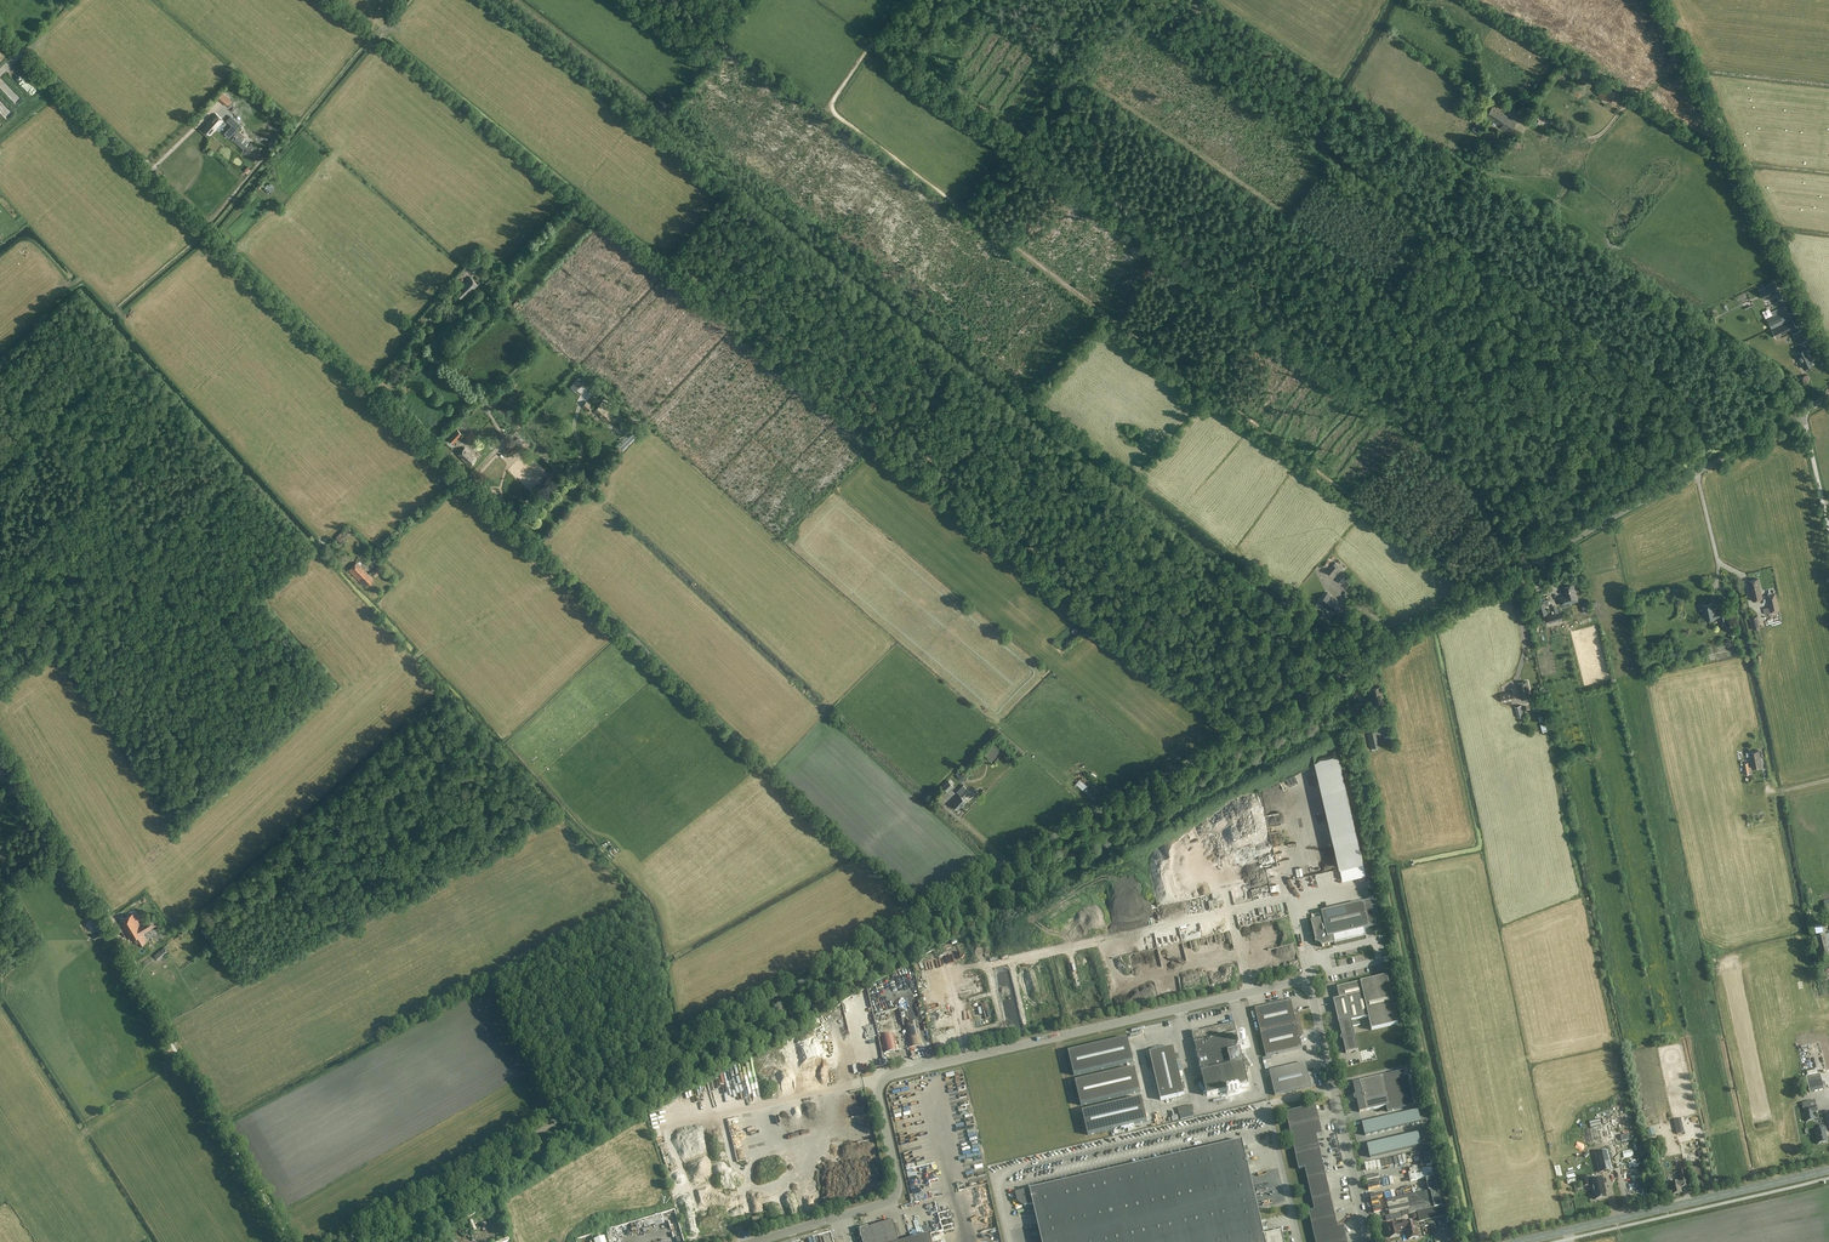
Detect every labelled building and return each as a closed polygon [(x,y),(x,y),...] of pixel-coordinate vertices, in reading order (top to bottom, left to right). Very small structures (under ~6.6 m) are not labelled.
[(1570,71),(1566,78),(1571,81),(1575,74),(1570,71)] [(1594,77),(1584,71),(1579,78),(1590,84),(1594,77)] [(1598,96),(1610,102),(1615,93),(1603,87),(1598,96)] [(1525,90),(1519,98),(1525,102),(1528,97),(1526,96),(1528,92),(1525,90)] [(1486,116),(1502,126),(1501,128),(1509,133),(1516,122),(1492,107),(1486,116)] [(203,129),(210,135),(223,120),(216,114),(203,129)] [(1471,130),(1479,135),(1489,121),(1481,115),(1471,130)] [(230,116),(226,121),(233,126),(237,122),(230,116)] [(231,127),(225,134),(238,145),(240,143),(246,148),(250,144),(231,127)] [(207,143),(211,148),(216,144),(212,139),(207,143)] [(267,185),(263,189),(266,192),(267,191),(270,193),(274,188),(269,184),(268,185),(267,185)] [(468,265),(470,268),(475,272),(486,261),(482,256),(475,263),(473,260),(468,265)] [(498,269),(490,261),(488,264),(496,271),(498,269)] [(455,292),(463,300),(478,285),(470,277),(455,292)] [(1774,283),(1760,290),(1764,298),(1769,296),(1770,297),(1775,295),(1774,294),(1778,292),(1774,283)] [(1777,314),(1767,319),(1771,328),(1791,318),(1785,305),(1778,308),(1780,312),(1777,314)] [(1792,320),(1772,330),(1776,337),(1796,327),(1792,320)] [(1787,358),(1793,355),(1789,347),(1783,350),(1787,358)] [(1796,353),(1804,369),(1813,364),(1806,348),(1796,353)] [(576,377),(570,383),(575,387),(581,382),(576,377)] [(586,401),(582,406),(588,412),(593,407),(586,401)] [(603,402),(600,405),(595,411),(601,417),(600,418),(606,423),(613,416),(607,411),(610,408),(603,402)] [(448,440),(453,444),(462,434),(458,430),(448,440)] [(471,431),(465,438),(470,443),(477,436),(471,431)] [(458,455),(470,466),(476,459),(465,448),(458,455)] [(349,534),(344,529),(336,537),(341,542),(349,534)] [(349,570),(366,587),(373,579),(357,562),(349,570)] [(1339,568),(1333,563),(1326,571),(1332,576),(1339,568)] [(376,565),(369,573),(373,577),(381,569),(376,565)] [(1343,573),(1337,580),(1342,584),(1348,577),(1343,573)] [(1762,599),(1758,579),(1747,581),(1752,601),(1762,599)] [(1577,600),(1573,584),(1563,587),(1566,596),(1559,598),(1561,605),(1577,600)] [(1336,599),(1334,600),(1331,597),(1332,596),(1328,593),(1320,603),(1328,610),(1329,609),(1336,615),(1343,606),(1338,602),(1339,601),(1336,599)] [(1765,614),(1771,613),(1780,611),(1775,593),(1766,595),(1769,607),(1763,608),(1765,614)] [(1541,615),(1547,613),(1544,603),(1537,605),(1541,615)] [(1727,624),(1724,610),(1714,612),(1712,603),(1702,605),(1704,614),(1703,615),(1704,620),(1716,618),(1716,617),(1720,617),(1721,625),(1727,624)] [(1548,616),(1550,623),(1562,619),(1560,612),(1548,616)] [(1752,629),(1759,628),(1756,616),(1750,618),(1752,629)] [(1530,698),(1527,681),(1518,683),(1521,700),(1530,698)] [(1385,704),(1381,686),(1371,689),(1375,706),(1385,704)] [(1500,694),(1502,703),(1514,700),(1512,692),(1500,694)] [(1517,717),(1523,716),(1524,716),(1521,705),(1515,707),(1517,717)] [(1378,746),(1375,736),(1373,725),(1366,727),(1370,748),(1378,746)] [(1759,750),(1748,752),(1752,768),(1762,766),(1759,750)] [(1359,866),(1338,757),(1314,762),(1335,871),(1359,866)] [(956,773),(958,776),(963,781),(966,778),(961,773),(959,771),(956,773)] [(955,784),(951,779),(943,787),(947,791),(955,784)] [(957,798),(957,799),(952,804),(958,810),(962,805),(963,806),(967,802),(964,799),(971,792),(964,785),(957,792),(960,795),(957,798)] [(1098,796),(1088,787),(1084,791),(1094,800),(1098,796)] [(1749,827),(1763,823),(1761,818),(1760,819),(1760,818),(1759,818),(1758,816),(1752,818),(1753,821),(1748,823),(1749,827)] [(1323,919),(1311,922),(1316,942),(1315,943),(1316,943),(1316,942),(1322,946),(1322,947),(1323,947),(1335,944),(1334,937),(1369,929),(1363,903),(1321,912),(1323,919)] [(139,945),(147,940),(143,933),(158,925),(152,916),(140,924),(133,913),(119,921),(128,936),(129,935),(132,939),(134,938),(139,945)] [(1186,924),(1186,938),(1199,938),(1199,925),(1197,926),(1197,923),(1186,924)] [(1819,951),(1820,956),(1828,954),(1826,943),(1824,934),(1814,936),(1817,947),(1818,951),(1819,951)] [(168,952),(164,947),(154,955),(159,961),(168,952)] [(896,992),(909,987),(904,970),(890,974),(896,992)] [(1354,1020),(1368,1017),(1371,1030),(1398,1024),(1387,976),(1337,988),(1340,999),(1333,1000),(1335,1006),(1334,1008),(1334,1010),(1336,1011),(1342,1037),(1341,1037),(1340,1038),(1340,1039),(1341,1040),(1342,1041),(1343,1041),(1346,1053),(1358,1051),(1351,1021),(1352,1021),(1352,1023),(1353,1026),(1360,1025),(1360,1021),(1354,1023),(1354,1020)] [(953,983),(954,995),(961,994),(960,982),(953,983)] [(1271,1059),(1271,1056),(1302,1048),(1299,1037),(1303,1036),(1300,1024),(1301,1024),(1301,1023),(1300,1023),(1298,1012),(1294,1012),(1291,1001),(1255,1009),(1266,1057),(1263,1058),(1263,1061),(1271,1059)] [(918,1021),(904,1024),(910,1047),(923,1044),(918,1021)] [(1234,1023),(1192,1033),(1207,1096),(1249,1086),(1234,1023)] [(894,1033),(881,1036),(885,1053),(898,1050),(894,1033)] [(1074,1076),(1133,1062),(1128,1038),(1068,1052),(1074,1076)] [(1173,1047),(1150,1053),(1161,1100),(1184,1094),(1173,1047)] [(862,1058),(852,1060),(855,1071),(864,1070),(862,1058)] [(1305,1063),(1269,1071),(1275,1096),(1316,1086),(1315,1086),(1312,1074),(1308,1075),(1305,1063)] [(1075,1082),(1080,1106),(1140,1092),(1134,1068),(1075,1082)] [(1406,1070),(1383,1076),(1359,1081),(1353,1083),(1356,1095),(1355,1095),(1353,1097),(1354,1099),(1356,1100),(1357,1100),(1360,1112),(1366,1111),(1386,1106),(1388,1111),(1414,1105),(1406,1070)] [(1809,1078),(1810,1082),(1807,1083),(1810,1092),(1824,1089),(1821,1080),(1819,1080),(1819,1076),(1809,1078)] [(1141,1097),(1082,1111),(1087,1135),(1147,1121),(1141,1097)] [(1596,1106),(1598,1111),(1606,1107),(1604,1103),(1596,1106)] [(1179,1115),(1194,1111),(1192,1105),(1177,1109),(1179,1115)] [(1286,1113),(1299,1170),(1305,1168),(1314,1210),(1309,1212),(1316,1241),(1347,1241),(1344,1226),(1338,1227),(1316,1136),(1322,1134),(1316,1106),(1286,1113)] [(1805,1108),(1807,1118),(1807,1121),(1814,1120),(1813,1116),(1812,1112),(1818,1111),(1817,1106),(1805,1108)] [(1417,1111),(1362,1124),(1365,1136),(1420,1123),(1417,1111)] [(1818,1144),(1827,1142),(1825,1133),(1828,1132),(1828,1112),(1825,1113),(1827,1126),(1825,1126),(1822,1125),(1820,1126),(1819,1127),(1819,1131),(1815,1131),(1818,1144)] [(1418,1134),(1367,1145),(1370,1157),(1421,1146),(1418,1134)] [(1280,1232),(1264,1236),(1242,1141),(1242,1140),(1242,1141),(1030,1190),(1016,1193),(1018,1202),(1025,1206),(1033,1204),(1042,1241),(1282,1241),(1280,1232)] [(1595,1153),(1600,1173),(1612,1170),(1607,1150),(1595,1153)] [(1041,1168),(1039,1172),(1033,1170),(1032,1173),(1034,1174),(1032,1178),(1038,1180),(1040,1176),(1043,1178),(1046,1170),(1041,1168)] [(1390,1215),(1399,1213),(1408,1211),(1409,1214),(1418,1212),(1420,1222),(1443,1216),(1434,1177),(1433,1177),(1431,1168),(1426,1169),(1408,1173),(1410,1181),(1428,1177),(1428,1178),(1426,1179),(1429,1191),(1386,1200),(1390,1215)] [(907,1185),(916,1183),(915,1176),(914,1176),(914,1171),(907,1172),(907,1177),(906,1177),(907,1185)] [(1681,1187),(1688,1186),(1685,1171),(1678,1172),(1679,1180),(1679,1182),(1670,1184),(1672,1195),(1682,1193),(1681,1187)] [(1606,1193),(1603,1178),(1590,1180),(1593,1194),(1594,1194),(1596,1200),(1606,1197),(1605,1193),(1606,1193)] [(1400,1236),(1399,1232),(1406,1230),(1409,1240),(1414,1238),(1414,1239),(1415,1240),(1417,1239),(1418,1238),(1419,1237),(1416,1222),(1410,1224),(1409,1220),(1387,1225),(1390,1238),(1400,1236)] [(892,1221),(870,1227),(870,1228),(868,1228),(868,1227),(859,1229),(860,1235),(860,1236),(860,1238),(861,1238),(862,1241),(899,1241),(892,1221)]
